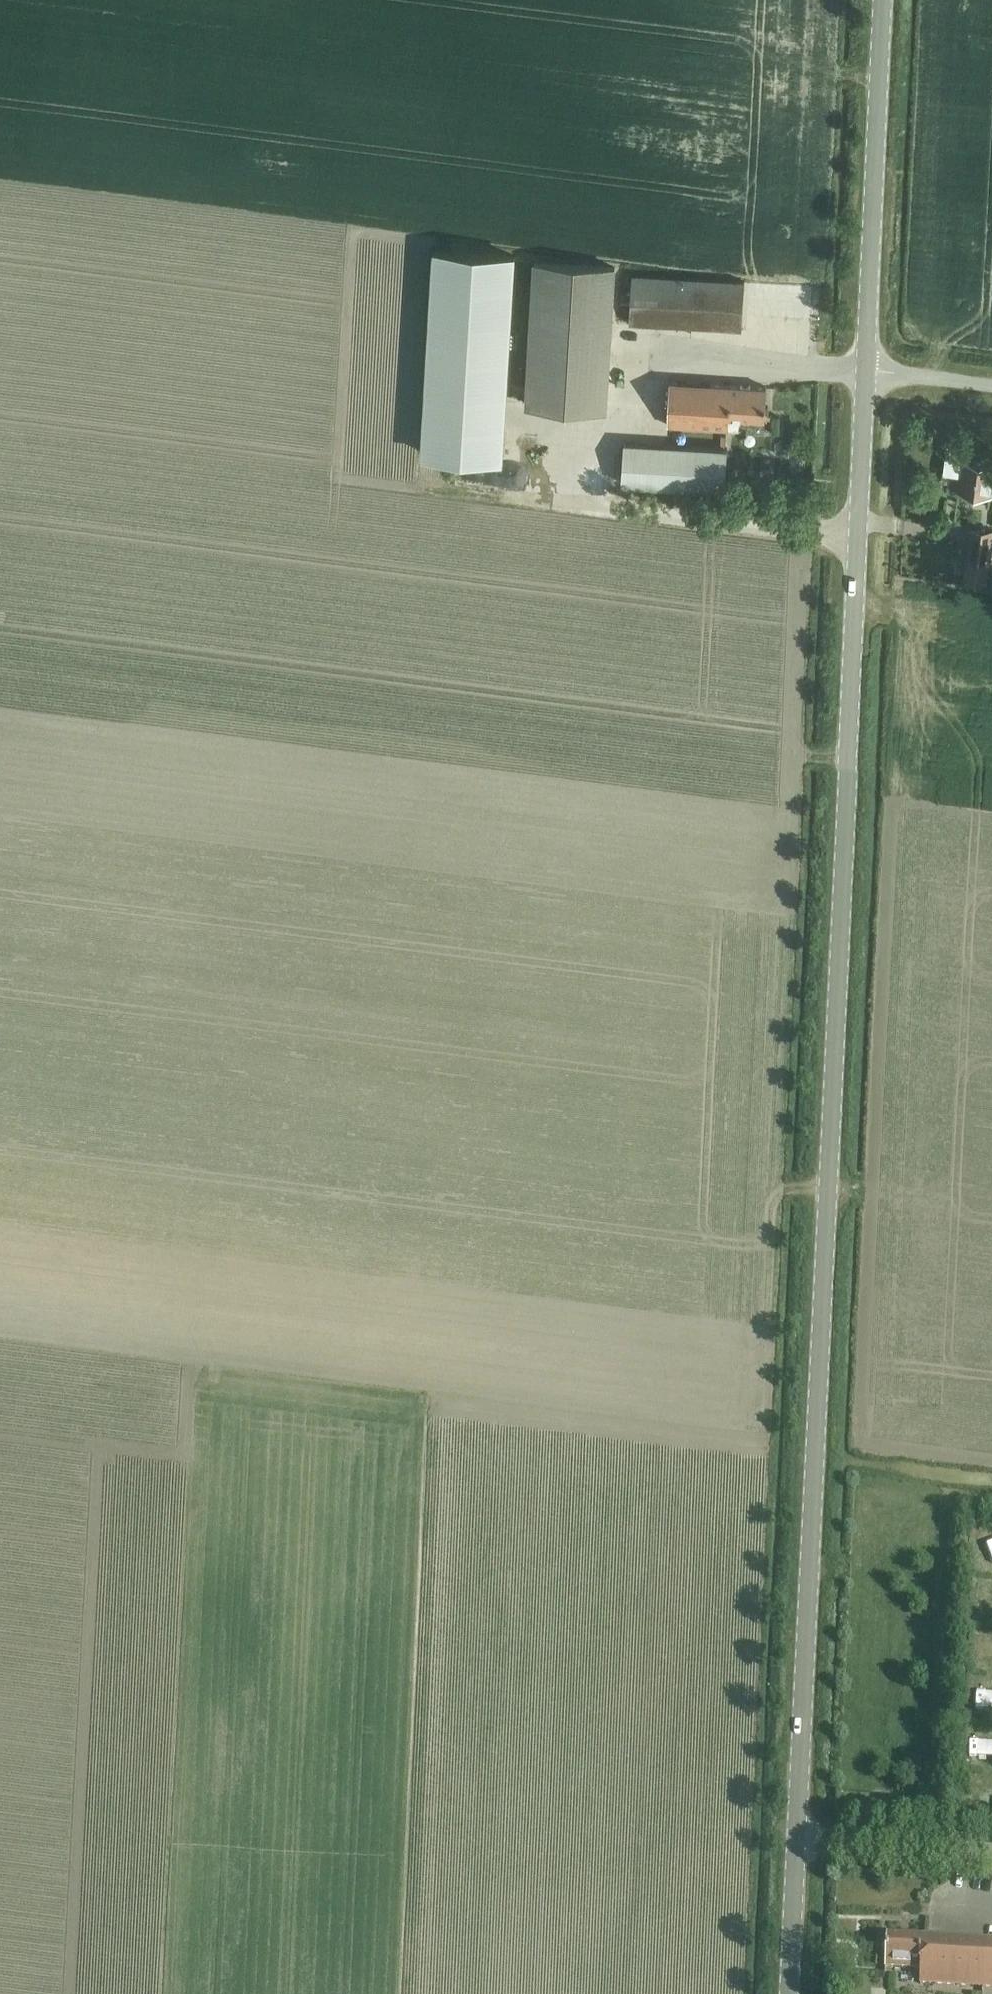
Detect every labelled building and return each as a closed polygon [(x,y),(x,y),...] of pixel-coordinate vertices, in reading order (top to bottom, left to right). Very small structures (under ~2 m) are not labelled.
[(422,452),(503,457),(515,256),(434,251),(422,452)] [(529,406),(611,409),(616,268),(535,265),(529,406)] [(630,322),(742,327),(744,281),(633,275),(630,322)] [(729,417),(765,418),(767,387),(670,382),(667,426),(729,429),(729,417)] [(963,490),(991,493),(991,464),(974,460),(977,443),(950,439),(945,472),(962,475),(962,488),(963,490)] [(624,443),(622,485),(726,489),(728,448),(624,443)] [(988,589),(991,546),(991,541),(972,539),(969,585),(988,589)] [(991,1989),(991,1943),(886,1936),(884,1968),(919,1970),(919,1984),(991,1989)]
